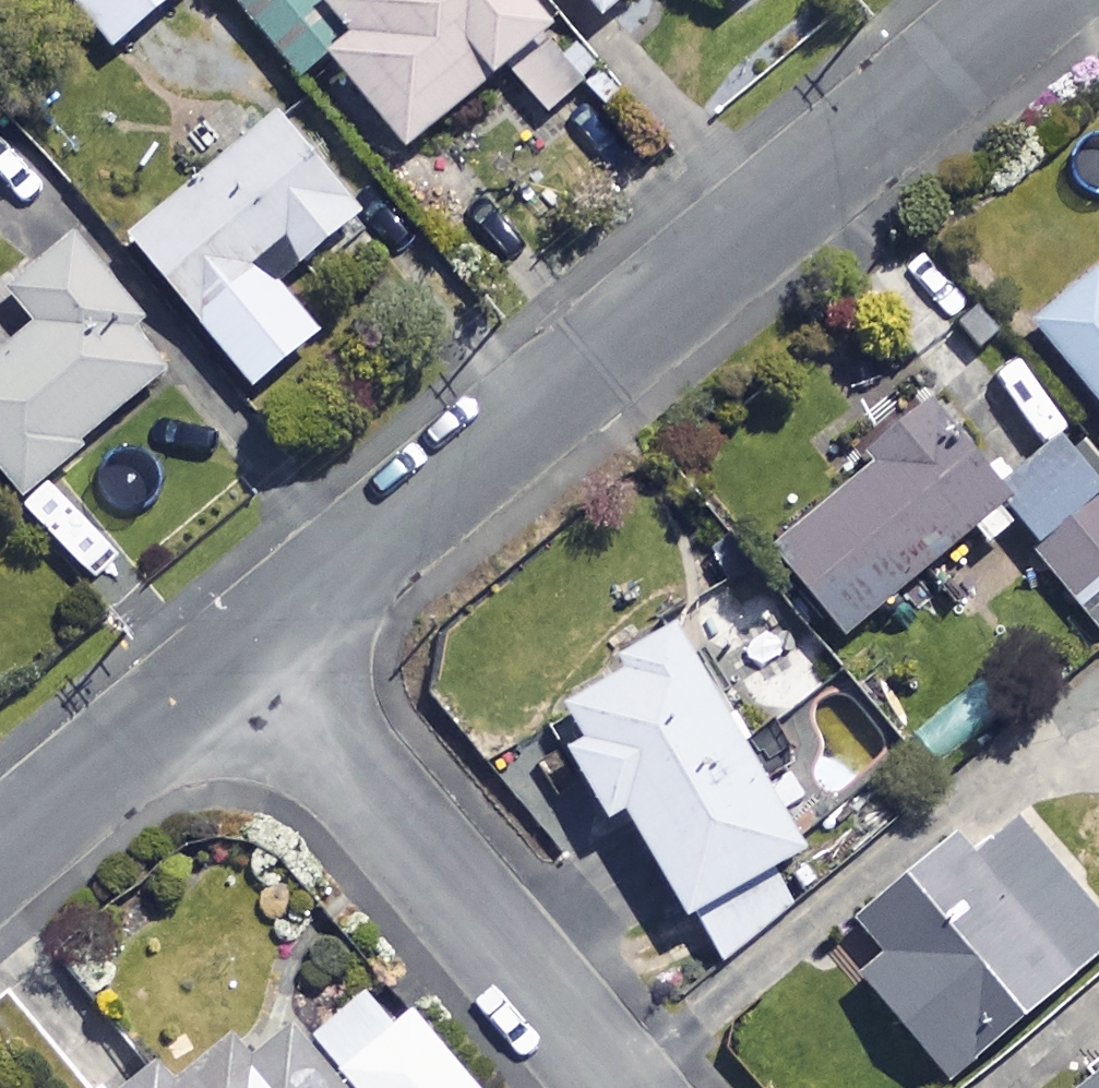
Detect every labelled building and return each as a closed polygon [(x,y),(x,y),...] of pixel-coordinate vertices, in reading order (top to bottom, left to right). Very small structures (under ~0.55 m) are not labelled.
[(121,54),(186,0),(77,0),(121,54)] [(531,0),(344,0),(338,4),(368,41),(341,63),(414,155),(562,39),(531,0)] [(610,22),(637,0),(592,0),(610,22)] [(741,9),(752,0),(734,0),(741,9)] [(369,223),(288,122),(139,241),(262,393),(328,340),(268,265),(294,244),(313,268),(369,223)] [(77,243),(16,292),(47,331),(0,369),(0,461),(27,496),(181,373),(77,243)] [(1098,400),(1098,286),(1043,331),(1098,400)] [(1032,519),(895,357),(836,406),(889,470),(786,557),(855,639),(983,531),(997,548),(1032,519)] [(1014,492),(1055,544),(1042,554),(1098,628),(1098,473),(1077,444),(1014,492)] [(851,676),(748,738),(689,640),(576,708),(598,745),(579,757),(620,826),(636,816),(722,958),(803,909),(781,874),(817,853),(802,828),(905,767),(851,676)] [(1026,827),(983,864),(968,846),(872,926),(896,955),(867,979),(956,1086),(1098,966),(1098,914),(1026,827)] [(372,994),(273,1076),(244,1041),(188,1087),(481,1087),(421,1015),(403,1030),(372,994)] [(169,1072),(150,1087),(182,1087),(169,1072)]
